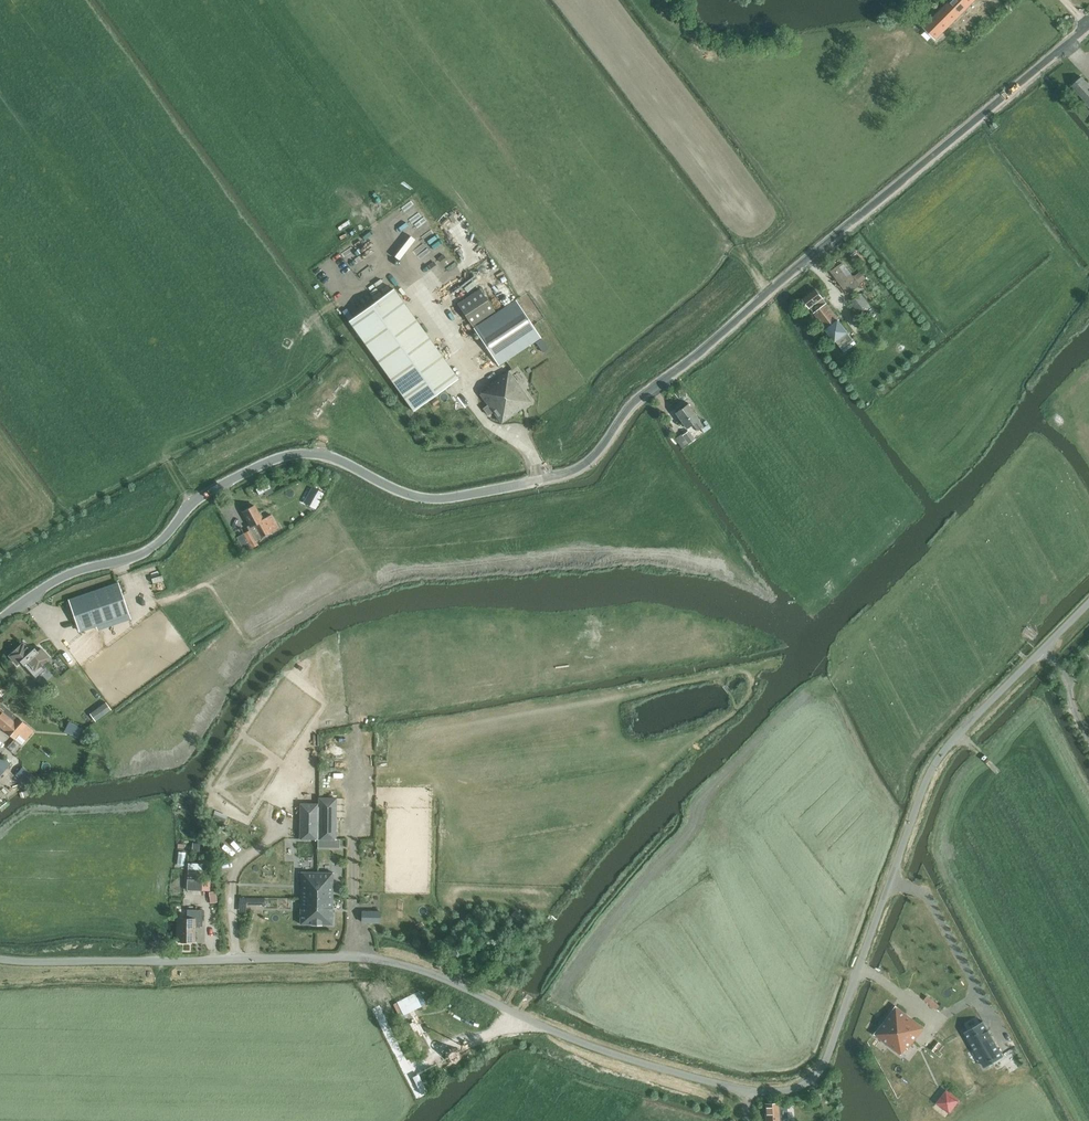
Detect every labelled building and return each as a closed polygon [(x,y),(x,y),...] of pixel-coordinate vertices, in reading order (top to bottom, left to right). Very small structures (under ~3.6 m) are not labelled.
[(924,27),(936,38),(974,0),(951,0),(924,27)] [(1086,101),(1085,102),(1088,107),(1088,85),(1081,77),(1072,86),(1086,101)] [(856,251),(851,246),(846,250),(851,256),(856,251)] [(844,277),(845,276),(839,267),(833,272),(848,292),(853,289),(844,277)] [(860,272),(853,277),(859,284),(866,279),(860,272)] [(816,289),(803,299),(836,341),(844,352),(856,343),(848,333),(838,320),(839,319),(816,289)] [(540,338),(515,300),(495,313),(481,291),(459,306),(498,366),(540,338)] [(349,325),(413,413),(458,380),(394,292),(349,325)] [(860,293),(850,301),(858,312),(869,304),(860,293)] [(489,388),(480,394),(488,405),(483,408),(488,415),(493,412),(501,423),(531,401),(508,371),(487,386),(489,388)] [(675,412),(687,428),(693,424),(698,431),(703,427),(698,420),(699,420),(687,404),(675,412)] [(682,435),(689,444),(695,439),(688,430),(682,435)] [(682,435),(676,439),(682,448),(689,444),(682,435)] [(323,493),(316,488),(307,504),(314,508),(323,493)] [(252,547),(257,544),(258,544),(255,540),(261,537),(270,532),(260,514),(259,514),(254,505),(243,511),(250,525),(248,527),(250,530),(244,533),(252,547)] [(117,583),(69,599),(80,631),(128,615),(117,583)] [(9,656),(17,665),(21,661),(24,665),(27,662),(35,670),(49,657),(41,648),(37,651),(34,648),(31,651),(23,643),(9,656)] [(106,702),(90,714),(95,721),(111,709),(106,702)] [(3,728),(15,739),(21,744),(33,731),(26,725),(17,717),(0,703),(0,726),(3,728)] [(69,722),(65,731),(78,737),(83,728),(69,722)] [(10,764),(0,755),(0,775),(10,764)] [(74,756),(71,764),(81,768),(84,761),(74,756)] [(35,778),(23,767),(16,774),(28,785),(35,778)] [(318,798),(318,804),(318,839),(336,839),(336,821),(334,821),(334,798),(318,798)] [(318,839),(318,804),(302,803),(302,821),(300,820),(299,839),(318,839)] [(178,852),(176,865),(184,866),(185,852),(178,852)] [(332,924),(333,872),(301,872),(300,924),(332,924)] [(186,879),(186,890),(202,891),(202,880),(186,879)] [(202,910),(187,909),(187,918),(178,918),(178,919),(178,941),(177,941),(181,942),(181,943),(186,943),(186,942),(195,942),(195,941),(195,926),(202,926),(202,910)] [(512,915),(511,915),(519,920),(523,914),(518,910),(516,909),(512,915)] [(380,911),(362,911),(362,920),(362,922),(364,922),(379,922),(380,911)] [(398,1000),(404,1013),(425,1003),(419,990),(398,1000)] [(928,995),(925,999),(938,1008),(941,1004),(928,995)] [(907,1047),(908,1048),(924,1028),(896,1006),(874,1034),(901,1054),(907,1047)] [(1003,1056),(983,1021),(964,1032),(981,1063),(990,1058),(993,1063),(1003,1056)] [(442,1058),(442,1063),(447,1068),(452,1068),(458,1063),(458,1058),(453,1053),(448,1052),(442,1058)] [(946,1090),(937,1102),(949,1112),(959,1099),(946,1090)] [(765,1120),(781,1120),(781,1117),(778,1117),(777,1103),(764,1104),(765,1120)]
